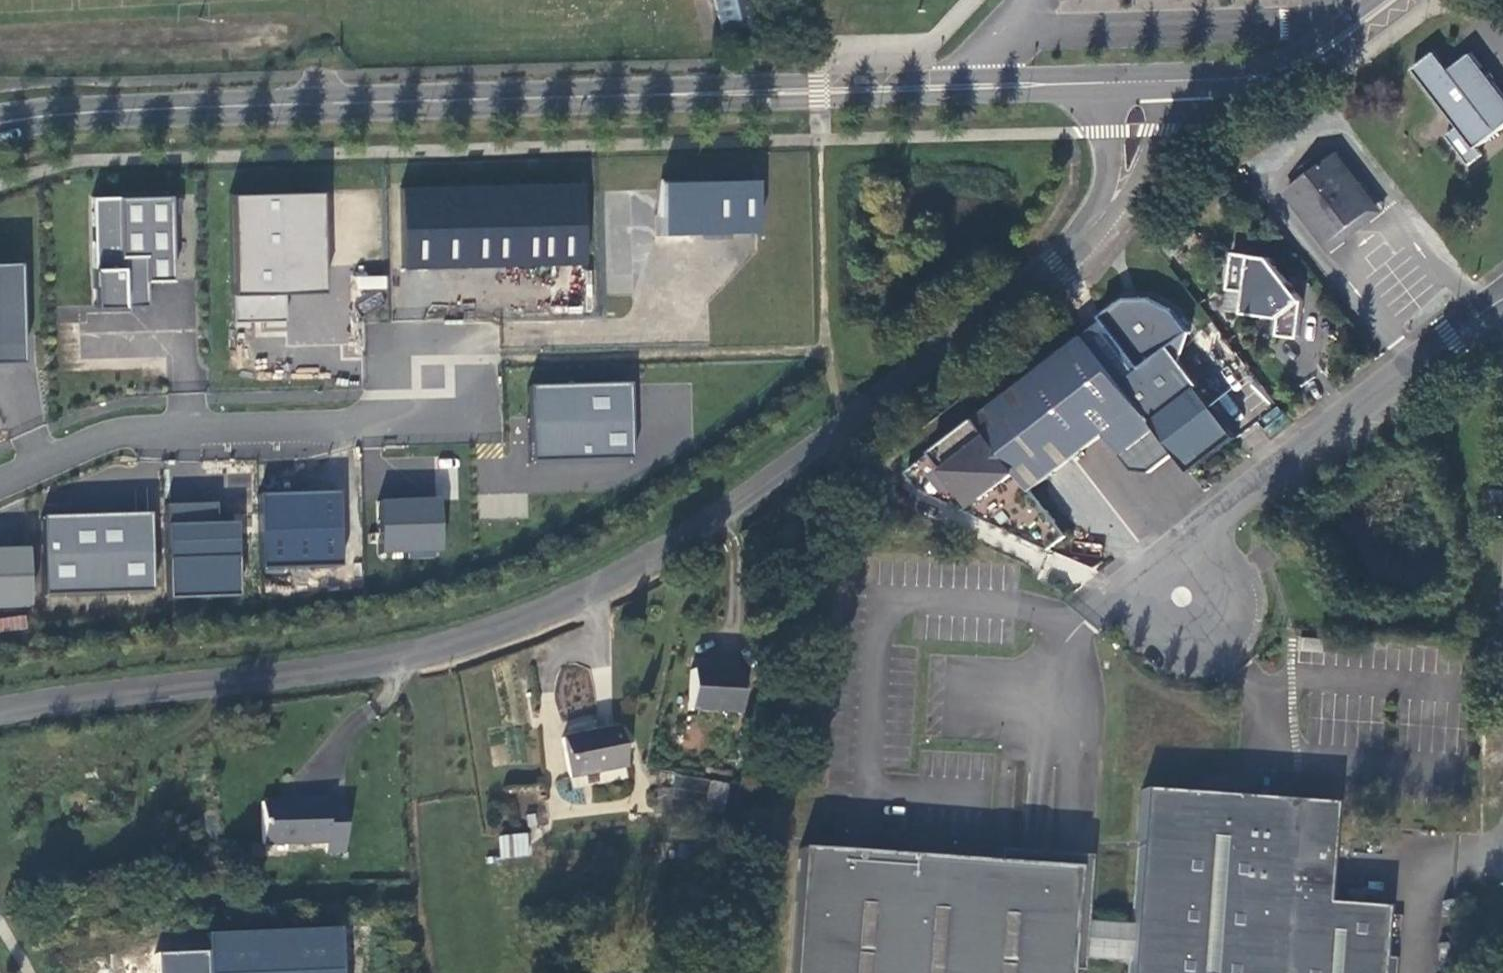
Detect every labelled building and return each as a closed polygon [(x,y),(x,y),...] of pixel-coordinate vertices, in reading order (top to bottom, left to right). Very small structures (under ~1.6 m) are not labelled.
[(747,0),(714,0),(719,24),(749,12),(747,0)] [(1476,51),(1453,68),(1441,51),(1417,68),(1459,125),(1449,134),(1473,165),(1486,154),(1480,146),(1502,128),(1502,88),(1476,51)] [(1376,205),(1334,151),(1290,188),(1330,240),(1340,232),(1345,239),(1369,220),(1364,214),(1376,205)] [(660,180),(662,235),(756,231),(753,176),(660,180)] [(581,181),(401,185),(403,268),(583,263),(581,181)] [(321,191),(230,193),(232,294),(323,292),(321,191)] [(168,194),(90,197),(93,307),(146,305),(146,281),(171,280),(168,194)] [(1304,297),(1270,256),(1233,250),(1229,287),(1248,290),(1246,310),(1280,316),(1278,332),(1299,336),(1304,297)] [(18,261),(0,261),(0,361),(21,360),(18,261)] [(355,288),(387,289),(387,276),(355,275),(355,288)] [(361,308),(382,307),(382,291),(360,291),(361,308)] [(284,295),(232,294),(232,319),(283,319),(284,295)] [(1143,365),(1125,381),(1156,421),(1202,383),(1173,344),(1192,328),(1176,307),(1167,314),(1152,295),(1136,308),(1127,297),(1105,315),(1143,365)] [(1125,381),(1100,348),(921,484),(966,506),(971,497),(980,501),(992,518),(1051,547),(1069,533),(1034,486),(1107,431),(1135,468),(1153,470),(1178,451),(1156,421),(1125,381)] [(531,464),(630,462),(628,386),(529,389),(531,464)] [(260,572),(339,569),(335,492),(256,495),(260,572)] [(438,554),(437,501),(377,503),(379,556),(438,554)] [(163,504),(163,526),(213,525),(213,503),(163,504)] [(149,515),(39,518),(41,596),(151,593),(149,515)] [(163,526),(164,562),(234,560),(233,524),(213,525),(163,526)] [(25,550),(0,550),(0,608),(26,607),(25,550)] [(26,630),(26,616),(0,617),(0,631),(26,630)] [(737,673),(688,669),(685,707),(734,711),(737,673)] [(560,736),(567,776),(621,766),(615,726),(560,736)] [(715,812),(722,785),(708,782),(701,808),(715,812)] [(1143,792),(1133,927),(1130,963),(1129,972),(1378,972),(1383,913),(1324,908),(1334,809),(1143,792)] [(321,798),(261,798),(261,841),(321,841),(322,847),(342,847),(341,802),(321,802),(321,798)] [(501,858),(530,856),(529,832),(499,834),(501,858)] [(806,856),(797,972),(1074,972),(1075,959),(1077,924),(1080,872),(806,856)] [(1133,927),(1077,924),(1075,959),(1130,963),(1133,927)] [(210,931),(211,950),(156,952),(157,972),(347,972),(345,925),(210,931)]
